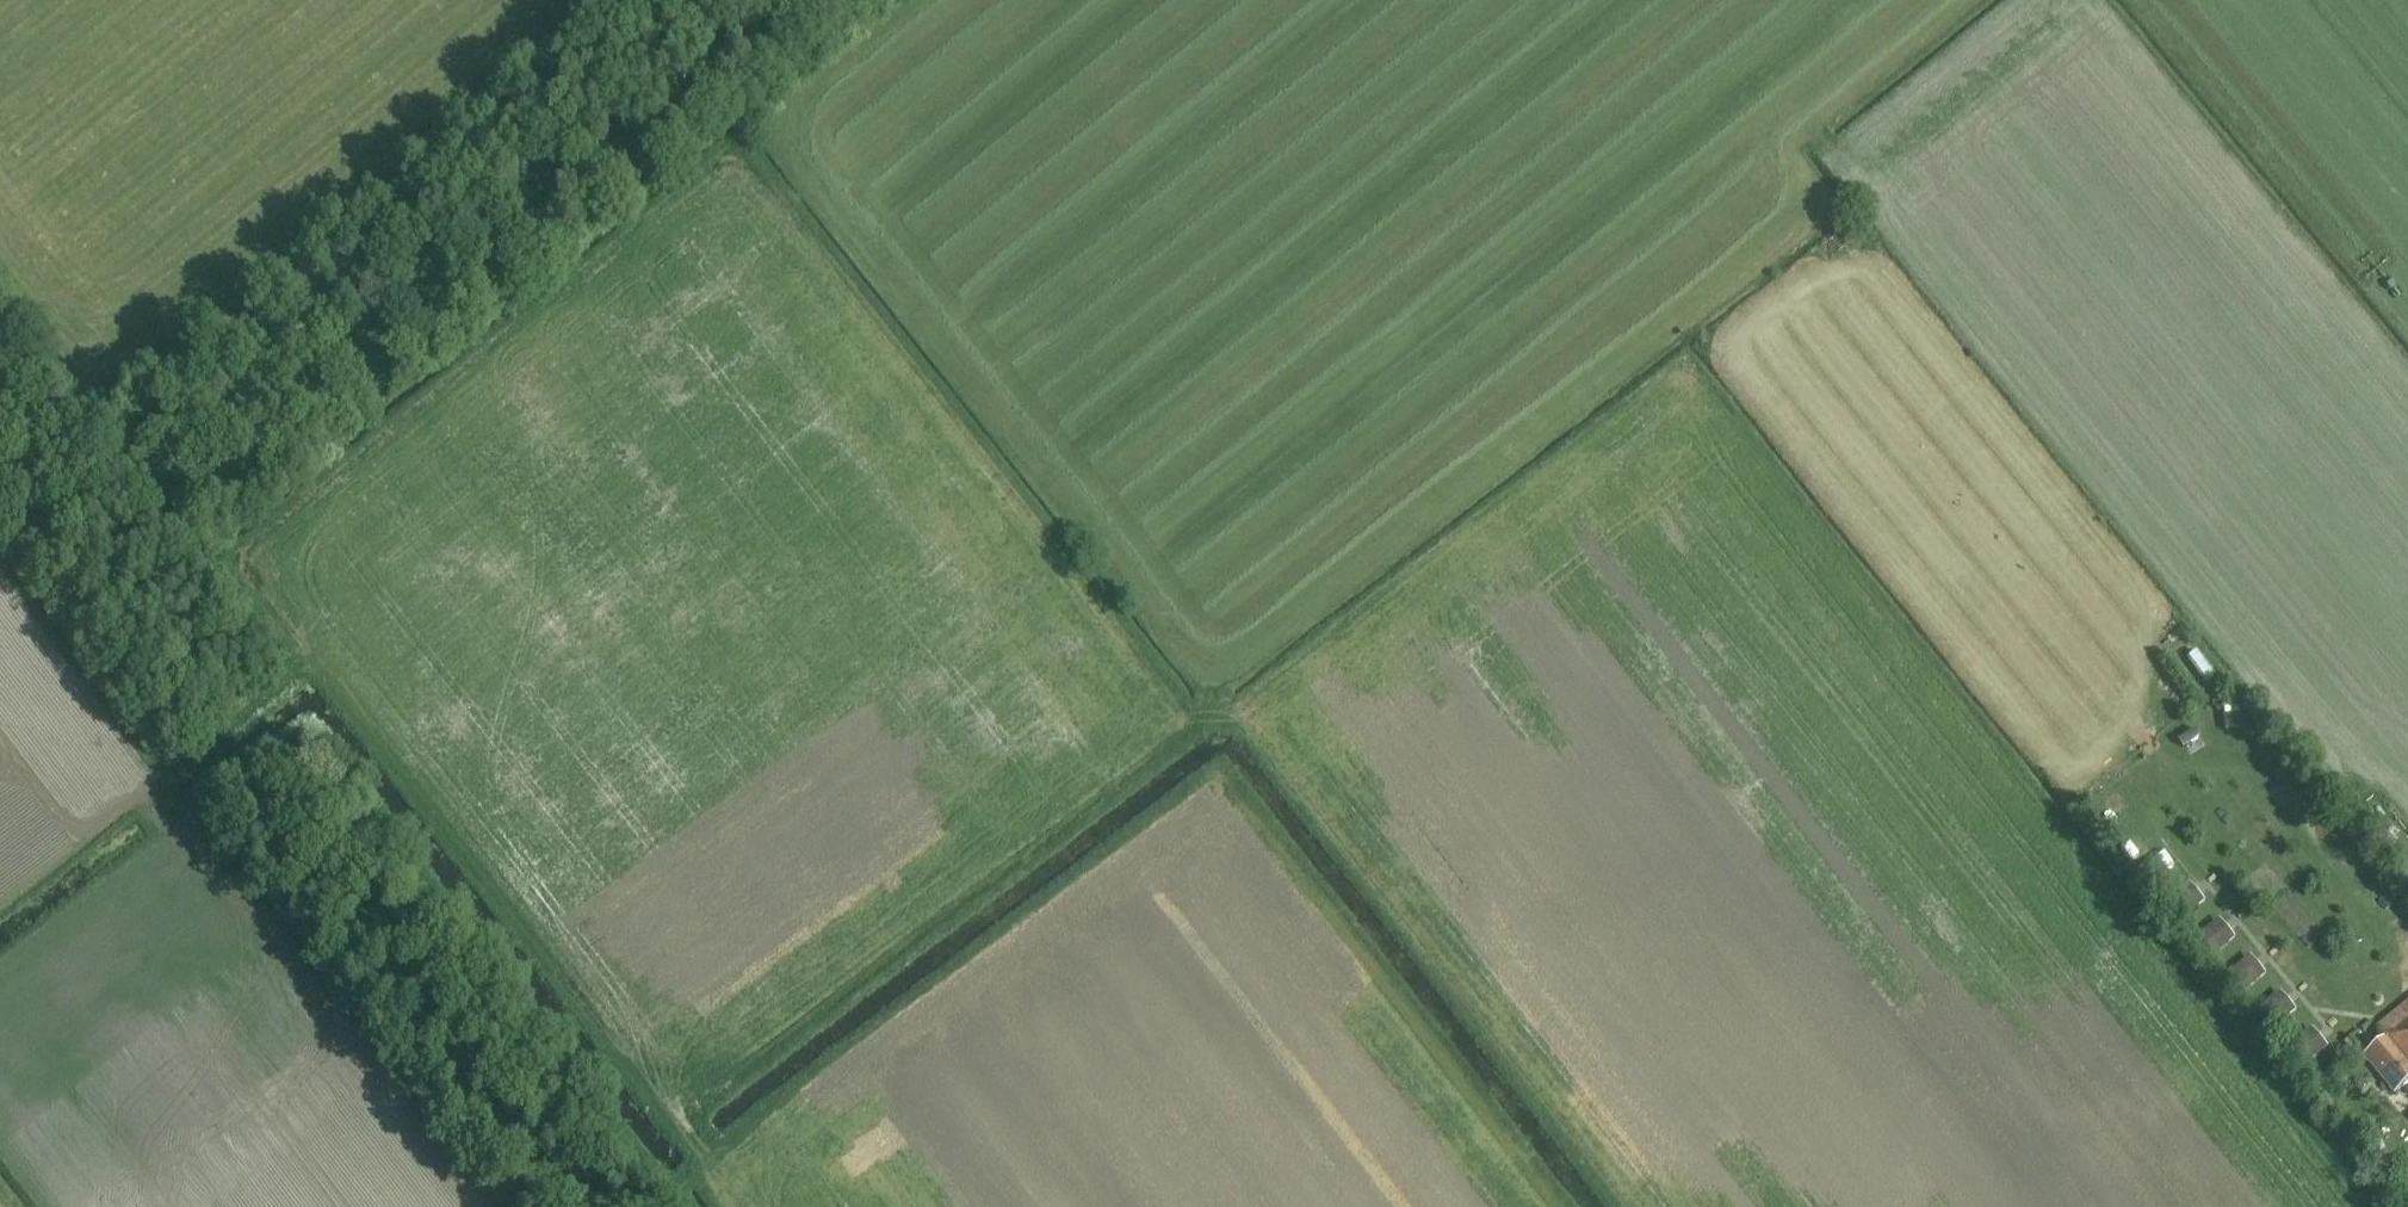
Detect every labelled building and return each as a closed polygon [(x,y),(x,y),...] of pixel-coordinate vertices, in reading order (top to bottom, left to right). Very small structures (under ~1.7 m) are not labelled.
[(2181,922),(2205,903),(2188,883),(2165,903),(2181,922)] [(2212,959),(2235,939),(2219,920),(2196,939),(2212,959)] [(2242,995),(2266,976),(2249,956),(2226,976),(2242,995)] [(2273,1031),(2296,1012),(2280,992),(2256,1012),(2273,1031)] [(2406,1021),(2399,1012),(2377,1029),(2384,1038),(2362,1057),(2393,1094),(2407,1082),(2407,1019),(2406,1021)] [(2304,1068),(2328,1048),(2311,1029),(2288,1049),(2304,1068)]
